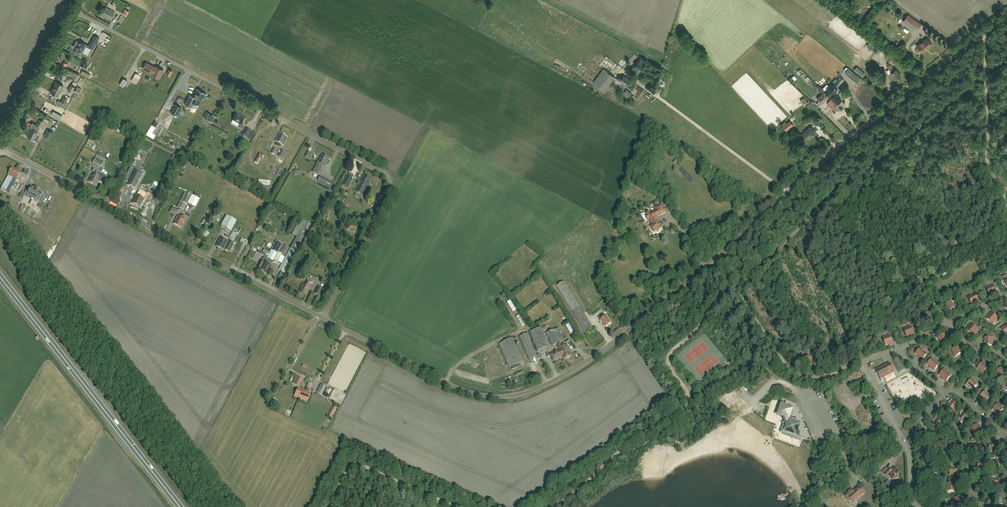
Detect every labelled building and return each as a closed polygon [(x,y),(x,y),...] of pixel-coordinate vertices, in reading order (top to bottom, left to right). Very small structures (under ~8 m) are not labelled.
[(110,19),(114,12),(106,7),(101,14),(110,19)] [(921,24),(917,22),(908,15),(903,21),(913,28),(914,27),(917,29),(921,24)] [(89,46),(88,46),(86,45),(86,44),(78,40),(78,41),(76,40),(73,47),(74,48),(81,53),(82,52),(87,55),(91,48),(93,48),(99,38),(94,36),(89,46)] [(921,52),(922,53),(927,48),(928,49),(932,45),(927,38),(917,46),(918,48),(917,49),(916,51),(918,53),(920,53),(921,52)] [(878,54),(883,49),(878,45),(873,50),(878,54)] [(159,79),(163,70),(155,66),(155,67),(146,62),(143,68),(152,73),(151,74),(159,79)] [(896,80),(901,76),(896,69),(895,70),(890,64),(887,67),(891,73),(896,80)] [(635,74),(639,70),(634,66),(630,70),(635,74)] [(606,92),(616,79),(604,69),(593,82),(606,92)] [(133,76),(139,79),(142,73),(137,70),(133,76)] [(626,87),(631,81),(624,75),(622,77),(620,76),(617,80),(626,87)] [(834,84),(837,86),(843,79),(840,77),(834,84)] [(57,96),(63,86),(56,82),(50,92),(57,96)] [(831,98),(834,101),(833,102),(836,106),(841,101),(835,94),(834,93),(838,89),(832,84),(825,91),(830,97),(831,98)] [(206,94),(204,93),(197,89),(193,97),(189,95),(184,104),(191,107),(194,103),(198,105),(200,101),(202,97),(204,98),(206,94)] [(833,102),(834,101),(831,98),(830,99),(828,97),(829,97),(824,92),(817,99),(822,104),(825,108),(828,105),(833,109),(836,106),(833,102)] [(33,112),(37,109),(32,100),(28,103),(33,112)] [(181,108),(175,104),(170,112),(177,116),(181,108)] [(242,126),(246,118),(243,116),(242,117),(237,114),(233,121),(240,125),(238,128),(243,131),(245,127),(242,126)] [(814,126),(817,123),(813,118),(809,121),(814,126)] [(40,127),(43,121),(39,119),(36,126),(34,129),(32,128),(31,130),(30,129),(28,133),(29,133),(27,137),(33,140),(38,132),(37,132),(40,127)] [(786,131),(793,125),(790,121),(782,127),(786,131)] [(812,136),(816,132),(811,126),(802,134),(807,140),(812,135),(812,136)] [(152,134),(155,129),(152,127),(146,136),(153,140),(155,136),(152,134)] [(246,128),(242,135),(247,138),(251,131),(246,128)] [(53,133),(47,130),(44,136),(49,139),(53,133)] [(283,146),(287,137),(279,133),(275,141),(277,142),(275,145),(279,147),(280,144),(283,146)] [(262,158),(263,156),(259,154),(255,162),(257,163),(260,157),(262,158)] [(325,167),(329,158),(321,154),(312,172),(318,175),(323,166),(325,167)] [(98,155),(96,158),(93,164),(101,168),(106,160),(98,155)] [(27,175),(29,172),(25,169),(23,173),(20,172),(20,171),(12,167),(8,175),(16,179),(20,181),(24,174),(27,175)] [(153,182),(159,171),(152,167),(146,178),(153,182)] [(88,182),(94,185),(96,186),(99,182),(102,184),(106,176),(97,171),(96,175),(93,174),(88,182)] [(8,175),(1,189),(6,192),(8,189),(10,191),(12,187),(14,188),(16,184),(14,183),(16,180),(8,175)] [(349,187),(354,178),(348,175),(343,184),(349,187)] [(363,196),(372,179),(364,175),(355,192),(363,196)] [(320,176),(317,181),(326,185),(331,188),(333,183),(329,181),(320,176)] [(123,177),(116,179),(119,187),(125,184),(123,177)] [(21,192),(21,191),(23,186),(18,183),(15,189),(17,190),(21,192)] [(35,189),(32,187),(28,195),(39,201),(44,193),(40,192),(41,191),(36,188),(35,189)] [(191,196),(184,193),(180,201),(187,204),(191,196)] [(201,195),(195,193),(193,196),(192,196),(188,204),(195,207),(201,195)] [(140,207),(145,196),(142,195),(140,197),(136,195),(132,203),(140,207)] [(184,211),(186,205),(180,202),(177,207),(184,211)] [(666,212),(664,208),(664,209),(661,204),(655,208),(657,210),(654,212),(654,211),(651,213),(650,212),(646,214),(647,215),(646,216),(645,216),(648,220),(649,219),(651,222),(653,225),(650,226),(654,232),(658,229),(659,230),(658,230),(662,228),(656,219),(658,218),(657,217),(666,212)] [(184,220),(186,218),(181,215),(180,217),(178,216),(173,224),(181,228),(185,220),(184,220)] [(231,232),(237,221),(227,216),(221,226),(231,232)] [(292,234),(297,237),(300,231),(306,234),(312,224),(301,218),(292,234)] [(285,273),(306,234),(300,231),(279,270),(285,273)] [(230,239),(229,242),(220,238),(216,246),(224,251),(225,250),(229,252),(233,245),(232,244),(237,235),(234,233),(231,239),(230,239)] [(264,256),(258,269),(267,274),(272,264),(273,262),(280,265),(289,248),(276,241),(270,252),(268,255),(262,252),(253,247),(251,249),(261,255),(264,256)] [(286,274),(281,272),(278,278),(282,280),(286,274)] [(312,284),(314,281),(308,278),(307,280),(305,285),(303,284),(299,292),(306,296),(310,288),(309,287),(311,283),(312,284)] [(586,333),(593,328),(564,281),(557,286),(586,333)] [(995,284),(993,285),(989,287),(989,286),(986,288),(989,295),(990,295),(989,295),(991,294),(992,294),(993,293),(993,295),(997,293),(994,288),(997,287),(995,284)] [(319,297),(323,290),(318,286),(314,294),(319,297)] [(979,302),(975,294),(971,296),(971,295),(968,297),(971,304),(972,304),(971,304),(973,303),(974,303),(975,302),(975,304),(979,302)] [(953,304),(951,301),(943,306),(945,309),(947,308),(947,309),(948,310),(949,311),(956,307),(954,304),(953,304)] [(508,309),(511,316),(516,313),(513,307),(508,309)] [(930,312),(922,316),(924,319),(923,320),(925,323),(932,319),(931,318),(932,318),(931,317),(931,316),(932,315),(930,312)] [(995,320),(997,318),(990,312),(988,315),(989,316),(988,317),(987,317),(988,318),(987,319),(986,318),(986,319),(992,323),(994,320),(995,320)] [(605,327),(611,323),(605,316),(603,313),(598,317),(605,327)] [(974,332),(977,329),(970,323),(968,326),(969,327),(968,328),(967,329),(968,329),(967,330),(973,335),(975,333),(974,332)] [(538,351),(549,346),(541,327),(530,332),(538,351)] [(914,335),(910,327),(906,328),(906,327),(903,329),(906,337),(907,336),(908,336),(909,335),(909,336),(910,335),(911,336),(914,335)] [(529,360),(538,356),(529,333),(519,337),(529,360)] [(939,342),(941,345),(948,340),(947,339),(948,339),(947,338),(946,337),(948,336),(946,333),(938,338),(940,341),(939,342)] [(893,344),(890,336),(886,337),(886,336),(882,338),(885,345),(886,345),(887,345),(888,344),(889,344),(889,345),(893,344)] [(509,368),(523,362),(513,338),(499,344),(509,368)] [(562,353),(563,357),(564,359),(567,358),(568,358),(570,357),(570,356),(571,356),(568,350),(568,349),(567,345),(562,347),(561,344),(557,345),(559,349),(561,348),(563,353),(562,353)] [(961,349),(959,345),(951,350),(953,354),(955,357),(962,353),(961,353),(961,351),(960,350),(960,351),(960,350),(961,349)] [(561,348),(559,349),(560,350),(551,355),(553,361),(563,357),(562,353),(563,353),(561,348)] [(921,348),(915,353),(918,356),(917,357),(921,361),(927,354),(923,351),(923,350),(921,348)] [(813,357),(804,358),(804,362),(803,362),(804,365),(812,365),(812,364),(812,363),(812,362),(811,362),(811,361),(813,361),(813,357)] [(893,361),(897,370),(904,367),(899,358),(893,361)] [(932,358),(927,364),(930,367),(929,368),(933,371),(939,365),(934,361),(935,361),(932,358)] [(983,361),(977,368),(980,371),(980,372),(982,374),(988,367),(987,368),(986,367),(986,366),(985,366),(985,365),(986,364),(983,361)] [(878,376),(879,376),(881,379),(894,372),(889,363),(876,370),(877,373),(877,374),(878,376)] [(999,376),(1001,379),(1006,372),(1006,371),(1005,370),(1005,371),(1004,370),(1005,369),(1002,366),(996,373),(999,376)] [(945,382),(951,376),(946,372),(947,372),(944,369),(939,375),(942,378),(941,378),(945,382)] [(299,387),(303,379),(298,377),(294,384),(299,387)] [(972,390),(977,384),(971,379),(965,386),(968,388),(968,387),(969,387),(972,390)] [(322,395),(326,386),(321,384),(317,392),(322,395)] [(303,395),(304,391),(298,388),(294,396),(299,398),(301,394),(303,395)] [(310,393),(304,391),(303,395),(301,394),(299,398),(307,401),(310,393)] [(982,399),(985,402),(988,399),(990,399),(990,397),(990,396),(985,391),(979,398),(981,400),(982,399)] [(949,402),(950,403),(947,406),(950,409),(950,411),(952,411),(957,406),(951,400),(949,402)] [(791,414),(793,408),(781,404),(777,415),(783,417),(786,425),(784,431),(798,436),(799,433),(798,429),(800,424),(794,421),(791,414)] [(995,411),(996,411),(998,414),(1001,411),(1003,411),(1003,409),(998,404),(992,410),(994,412),(995,411)] [(334,407),(329,416),(333,418),(337,409),(334,407)] [(961,422),(963,422),(963,423),(969,417),(962,411),(960,413),(961,414),(961,415),(958,418),(961,420),(961,422)] [(934,421),(934,422),(931,424),(934,427),(934,429),(936,429),(936,430),(942,424),(935,418),(933,420),(934,421)] [(978,423),(971,429),(976,435),(978,435),(978,433),(981,430),(979,427),(979,426),(980,426),(978,423)] [(925,441),(932,435),(930,433),(929,433),(928,434),(926,431),(923,433),(921,433),(921,435),(920,435),(925,441)] [(948,451),(950,452),(951,450),(955,450),(954,446),(955,445),(956,445),(955,442),(946,444),(948,451)] [(975,452),(975,453),(982,451),(980,442),(977,443),(978,444),(977,444),(973,445),(974,449),(973,451),(975,452)] [(998,446),(996,445),(995,442),(991,443),(990,443),(990,442),(987,443),(990,451),(997,449),(997,448),(998,446)] [(928,453),(927,454),(927,455),(929,455),(930,456),(933,454),(934,455),(934,456),(937,455),(934,446),(927,449),(928,453)] [(999,465),(998,464),(998,460),(994,460),(993,460),(993,459),(990,459),(991,468),(998,467),(999,465)] [(976,468),(978,469),(978,470),(985,469),(984,460),(981,460),(981,461),(981,462),(977,462),(977,466),(976,468)] [(952,467),(952,466),(949,466),(949,475),(957,475),(957,474),(958,473),(957,471),(957,468),(953,468),(952,467)] [(933,468),(930,467),(926,475),(933,478),(935,477),(935,475),(936,472),(933,470),(933,469),(933,468)] [(892,480),(895,478),(896,479),(897,479),(898,477),(898,476),(897,475),(899,473),(894,468),(891,471),(890,471),(888,469),(883,474),(889,479),(891,479),(892,480)] [(1000,484),(999,482),(999,479),(995,479),(994,478),(994,477),(991,477),(992,486),(999,486),(999,485),(1000,484)] [(979,480),(979,484),(978,485),(979,487),(980,487),(987,487),(986,478),(983,478),(983,479),(983,480),(979,480)] [(950,491),(954,491),(954,487),(959,487),(959,483),(946,484),(947,491),(949,493),(950,491)] [(859,487),(852,493),(849,490),(844,495),(848,500),(849,500),(852,504),(856,500),(864,493),(859,487)] [(958,506),(959,505),(963,505),(962,501),(962,500),(963,500),(963,497),(954,498),(955,506),(956,506),(958,506)]
